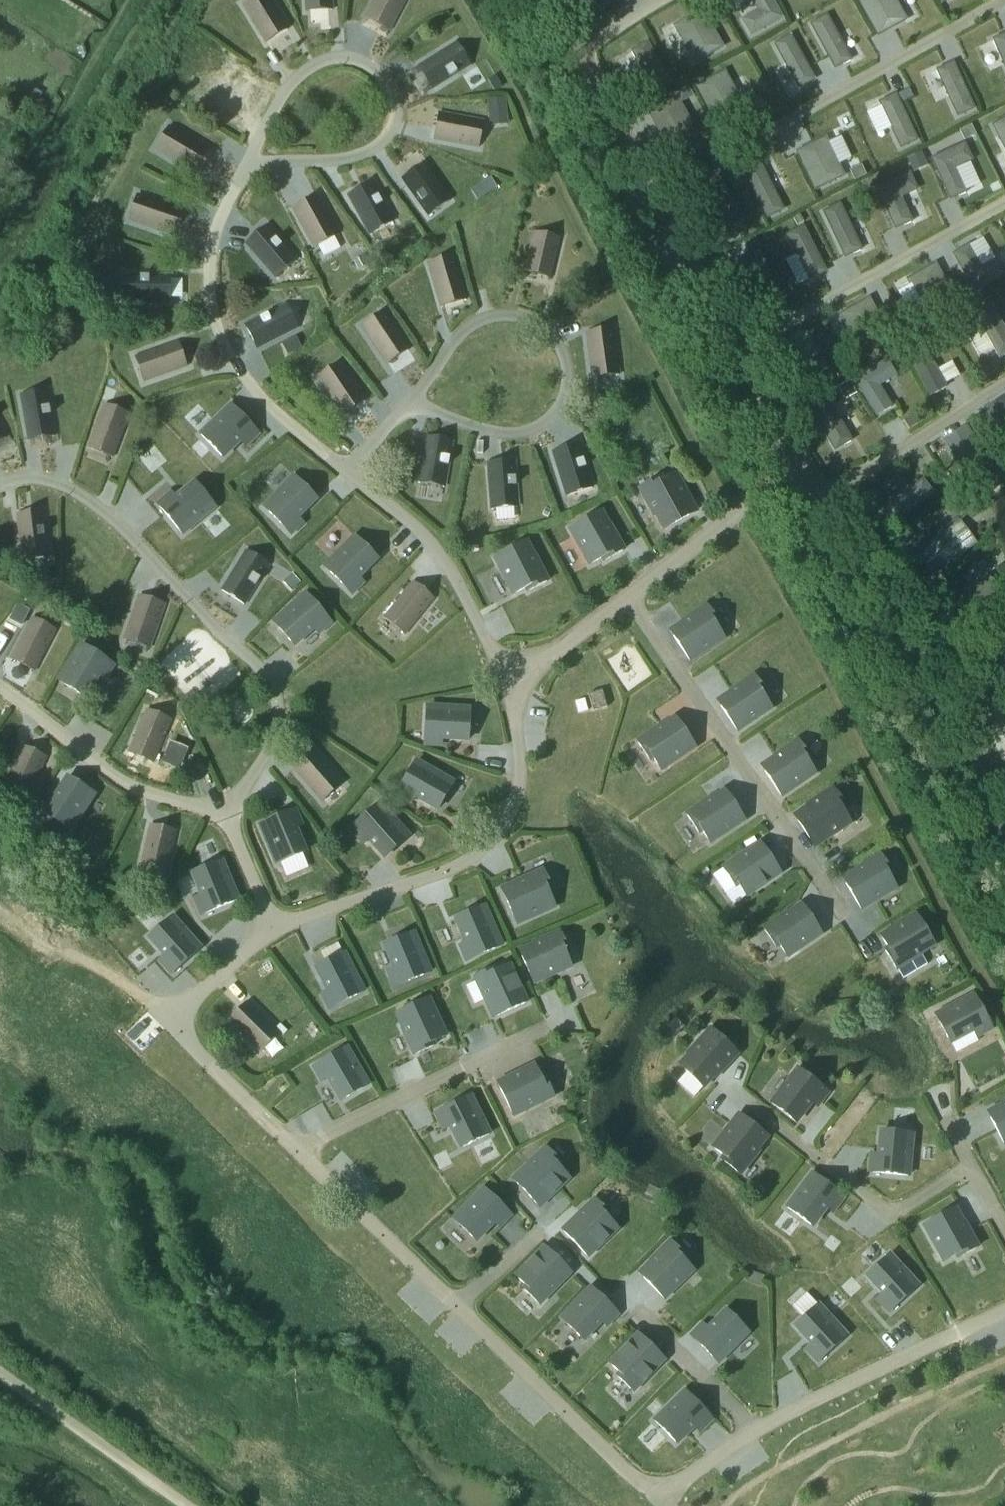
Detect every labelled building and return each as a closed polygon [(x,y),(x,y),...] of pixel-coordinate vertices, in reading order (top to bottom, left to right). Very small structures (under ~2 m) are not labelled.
[(266,43),(288,30),(270,0),(249,0),(242,4),(266,43)] [(306,12),(333,10),(332,0),(306,0),(306,12)] [(366,19),(389,31),(406,0),(376,0),(366,19)] [(587,10),(619,1),(619,0),(584,0),(587,10)] [(778,0),(755,0),(759,8),(744,16),(753,33),(786,15),(778,0)] [(900,0),(862,0),(881,34),(910,18),(900,0)] [(726,44),(705,6),(676,22),(697,60),(726,44)] [(855,57),(831,11),(812,21),(837,67),(855,57)] [(794,32),(776,42),(801,87),(819,76),(794,32)] [(993,37),(1004,66),(1004,33),(993,37)] [(650,37),(632,48),(645,71),(631,78),(640,96),(673,78),(650,37)] [(457,43),(418,67),(432,90),(471,65),(457,43)] [(977,106),(956,59),(938,67),(959,114),(977,106)] [(728,67),(698,83),(720,123),(750,106),(728,67)] [(897,91),(902,102),(904,101),(914,96),(909,86),(897,91)] [(43,94),(35,89),(31,96),(38,101),(43,94)] [(679,94),(684,104),(695,99),(690,89),(679,94)] [(902,102),(897,91),(881,99),(902,145),(921,137),(904,101),(902,102)] [(684,104),(679,94),(650,110),(672,150),(701,134),(684,104)] [(488,99),(490,116),(507,114),(505,97),(488,99)] [(434,139),(479,148),(484,122),(439,113),(434,139)] [(995,124),(1004,144),(1004,119),(995,124)] [(971,125),(960,131),(965,141),(976,135),(971,125)] [(155,150),(195,173),(208,150),(169,127),(155,150)] [(846,176),(827,136),(796,151),(815,190),(846,176)] [(968,140),(934,155),(952,197),(970,189),(959,164),(975,157),(968,140)] [(922,152),(907,158),(914,172),(929,165),(922,152)] [(402,179),(429,216),(451,201),(424,164),(402,179)] [(783,210),(761,164),(743,173),(766,219),(783,210)] [(850,171),(855,181),(867,175),(862,165),(850,171)] [(877,187),(896,229),(911,222),(900,197),(916,190),(908,173),(877,187)] [(491,178),(478,185),(484,196),(497,188),(491,178)] [(370,235),(393,223),(371,182),(348,195),(370,235)] [(747,230),(725,184),(707,193),(729,239),(747,230)] [(173,235),(182,210),(138,195),(130,220),(173,235)] [(293,208),(315,248),(338,236),(316,195),(293,208)] [(861,248),(841,204),(824,212),(844,256),(861,248)] [(794,218),(798,225),(805,221),(801,214),(794,218)] [(805,227),(787,236),(809,281),(827,272),(805,227)] [(246,245),(276,280),(296,262),(267,228),(246,245)] [(560,239),(534,233),(524,273),(550,279),(560,239)] [(744,242),(749,253),(760,248),(755,237),(744,242)] [(972,242),(955,252),(977,290),(1004,274),(1004,265),(1000,256),(985,264),(972,242)] [(777,289),(759,249),(728,263),(747,304),(777,289)] [(363,256),(354,260),(358,269),(367,265),(363,256)] [(441,308),(467,301),(454,257),(428,264),(441,308)] [(959,300),(938,261),(909,277),(930,316),(959,300)] [(124,302),(170,302),(170,276),(124,276),(124,302)] [(890,328),(871,295),(843,310),(862,344),(890,328)] [(245,326),(257,350),(298,329),(286,305),(245,326)] [(974,318),(999,363),(1004,360),(1004,332),(992,308),(974,318)] [(388,365),(410,350),(384,312),(362,326),(388,365)] [(914,322),(919,332),(930,326),(925,316),(914,322)] [(587,333),(593,379),(619,375),(613,330),(587,333)] [(809,361),(796,338),(779,348),(801,387),(833,368),(824,352),(809,361)] [(188,366),(179,342),(135,357),(144,382),(188,366)] [(922,343),(903,353),(928,401),(948,390),(922,343)] [(842,361),(848,371),(857,366),(851,356),(842,361)] [(887,362),(852,382),(874,421),(892,411),(880,390),(898,380),(887,362)] [(344,416),(365,401),(339,363),(318,378),(344,416)] [(828,375),(817,381),(822,391),(833,385),(828,375)] [(857,394),(850,381),(839,387),(846,400),(857,394)] [(29,441),(55,436),(47,391),(21,396),(29,441)] [(982,411),(1004,450),(1004,397),(982,411)] [(826,398),(811,407),(836,449),(843,444),(846,445),(851,441),(852,439),(849,433),(846,432),(826,398)] [(257,432),(232,405),(201,435),(222,457),(245,434),(250,439),(257,432)] [(88,449),(113,458),(129,415),(104,406),(88,449)] [(967,427),(945,440),(969,480),(973,481),(981,476),(984,477),(989,474),(991,468),(967,427)] [(426,438),(418,483),(444,488),(452,442),(426,438)] [(553,452),(567,496),(592,488),(578,445),(553,452)] [(488,464),(492,510),(518,508),(514,462),(488,464)] [(662,512),(669,527),(697,512),(676,475),(664,481),(662,478),(642,489),(656,515),(662,512)] [(316,499),(295,477),(265,508),(291,534),(298,526),(294,522),(316,499)] [(159,506),(183,534),(216,507),(196,484),(171,504),(167,499),(159,506)] [(924,484),(883,513),(894,528),(934,499),(924,484)] [(23,561),(49,558),(43,512),(17,515),(23,561)] [(597,514),(571,529),(591,564),(603,557),(605,561),(624,550),(610,525),(605,528),(597,514)] [(897,533),(906,545),(916,537),(908,525),(897,533)] [(975,549),(959,527),(916,558),(933,581),(975,549)] [(378,559),(356,537),(326,568),(352,594),(359,586),(355,582),(378,559)] [(522,544),(496,558),(514,594),(527,588),(529,591),(548,581),(535,556),(530,559),(522,544)] [(246,552),(222,591),(244,605),(269,566),(246,552)] [(48,598),(55,586),(43,579),(36,592),(48,598)] [(981,579),(952,616),(971,631),(1001,594),(1000,589),(993,582),(990,582),(985,579),(981,579)] [(413,583),(384,618),(404,635),(433,599),(413,583)] [(331,622),(307,595),(275,623),(295,646),(319,624),(323,629),(331,622)] [(149,649),(164,605),(139,596),(124,640),(149,649)] [(719,624),(707,606),(684,622),(687,627),(674,636),(690,661),(724,638),(716,626),(719,624)] [(34,672),(55,631),(32,619),(11,660),(34,672)] [(979,635),(991,644),(999,633),(987,624),(979,635)] [(114,665),(82,645),(60,681),(85,697),(103,670),(108,674),(114,665)] [(767,694),(755,676),(731,692),(734,697),(721,706),(738,731),(771,708),(763,696),(767,694)] [(602,691),(588,695),(593,712),(607,708),(602,691)] [(428,707),(426,744),(436,745),(436,738),(468,740),(470,710),(428,707)] [(171,721),(147,711),(128,753),(153,763),(171,721)] [(994,721),(1004,743),(1004,715),(994,721)] [(662,726),(638,742),(650,760),(653,758),(661,770),(695,747),(679,722),(665,731),(662,726)] [(775,757),(778,762),(765,771),(782,796),(816,773),(807,761),(811,759),(799,741),(775,757)] [(27,800),(46,758),(23,747),(3,789),(27,800)] [(313,750),(293,767),(323,802),(343,784),(313,750)] [(453,783),(416,762),(398,794),(407,799),(410,793),(438,809),(453,783)] [(95,796),(69,780),(52,805),(46,801),(37,814),(71,836),(95,796)] [(802,823),(819,849),(855,826),(847,814),(850,812),(838,793),(812,809),(816,815),(802,823)] [(745,820),(728,795),(715,804),(711,799),(687,815),(699,833),(703,831),(711,843),(745,820)] [(353,831),(360,839),(365,835),(387,859),(410,838),(381,806),(353,831)] [(299,820),(295,810),(261,824),(278,864),(306,852),(293,822),(299,820)] [(150,826),(140,871),(166,876),(176,832),(150,826)] [(781,873),(764,848),(751,857),(747,852),(724,869),(736,886),(739,884),(747,896),(781,873)] [(846,884),(861,909),(896,888),(889,876),(892,874),(881,855),(857,870),(860,875),(846,884)] [(204,914),(238,900),(222,861),(194,872),(206,902),(200,905),(204,914)] [(553,891),(544,871),(502,890),(517,923),(555,906),(549,893),(553,891)] [(501,946),(484,907),(456,919),(469,948),(463,951),(468,961),(501,946)] [(788,957),(822,934),(805,909),(792,918),(788,913),(764,929),(777,947),(780,945),(788,957)] [(932,940),(917,915),(882,936),(889,948),(886,950),(897,969),(921,954),(918,949),(932,940)] [(173,973),(201,949),(172,917),(150,937),(171,961),(167,966),(173,973)] [(744,921),(734,927),(739,934),(748,928),(744,921)] [(569,952),(560,932),(534,944),(537,949),(522,956),(534,983),(572,966),(566,953),(569,952)] [(392,977),(396,987),(430,972),(414,933),(386,945),(398,975),(392,977)] [(344,954),(317,968),(332,997),(326,1000),(330,1009),(363,992),(344,954)] [(499,969),(498,966),(474,977),(493,1019),(530,1003),(512,963),(499,969)] [(992,1029),(974,996),(937,1016),(951,1043),(979,1027),(983,1033),(992,1029)] [(446,1036),(429,999),(402,1011),(409,1026),(403,1029),(415,1055),(435,1046),(433,1042),(446,1036)] [(279,1034),(246,1002),(228,1020),(261,1053),(279,1034)] [(731,1067),(741,1056),(717,1034),(694,1058),(703,1066),(693,1076),(709,1091),(717,1082),(719,1083),(732,1069),(731,1067)] [(315,1067),(320,1076),(326,1072),(342,1100),(368,1085),(347,1048),(315,1067)] [(541,1078),(535,1066),(498,1084),(514,1116),(554,1096),(545,1077),(541,1078)] [(827,1104),(834,1095),(804,1073),(778,1107),(802,1126),(822,1100),(827,1104)] [(471,1096),(438,1113),(442,1122),(448,1119),(463,1148),(490,1134),(471,1096)] [(1004,1144),(1004,1110),(991,1118),(1004,1144)] [(770,1138),(746,1119),(720,1152),(731,1161),(729,1164),(746,1178),(765,1154),(760,1150),(770,1138)] [(872,1172),(909,1176),(913,1134),(883,1131),(880,1163),(873,1162),(872,1172)] [(514,1180),(539,1206),(569,1177),(559,1167),(562,1164),(547,1148),(514,1180)] [(842,1195),(813,1173),(787,1207),(812,1226),(831,1200),(836,1203),(842,1195)] [(455,1220),(477,1241),(499,1218),(504,1222),(511,1215),(484,1189),(455,1220)] [(608,1218),(610,1215),(596,1200),(563,1231),(588,1257),(617,1228),(608,1218)] [(951,1211),(925,1225),(945,1261),(957,1254),(959,1258),(978,1248),(964,1222),(959,1225),(951,1211)] [(686,1257),(671,1242),(651,1262),(655,1266),(643,1278),(664,1299),(694,1270),(684,1260),(686,1257)] [(571,1272),(545,1247),(517,1277),(527,1287),(524,1289),(540,1304),(571,1272)] [(891,1311),(919,1286),(890,1255),(867,1275),(889,1299),(885,1304),(891,1311)] [(618,1314),(592,1288),(562,1319),(584,1340),(606,1317),(611,1321),(618,1314)] [(820,1361),(847,1336),(818,1305),(796,1325),(818,1349),(813,1354),(820,1361)] [(727,1311),(704,1334),(699,1329),(692,1336),(718,1362),(748,1332),(727,1311)] [(665,1359),(639,1334),(610,1364),(621,1374),(618,1376),(633,1391),(665,1359)] [(711,1417),(685,1391),(655,1421),(676,1442),(699,1420),(704,1424),(711,1417)]
